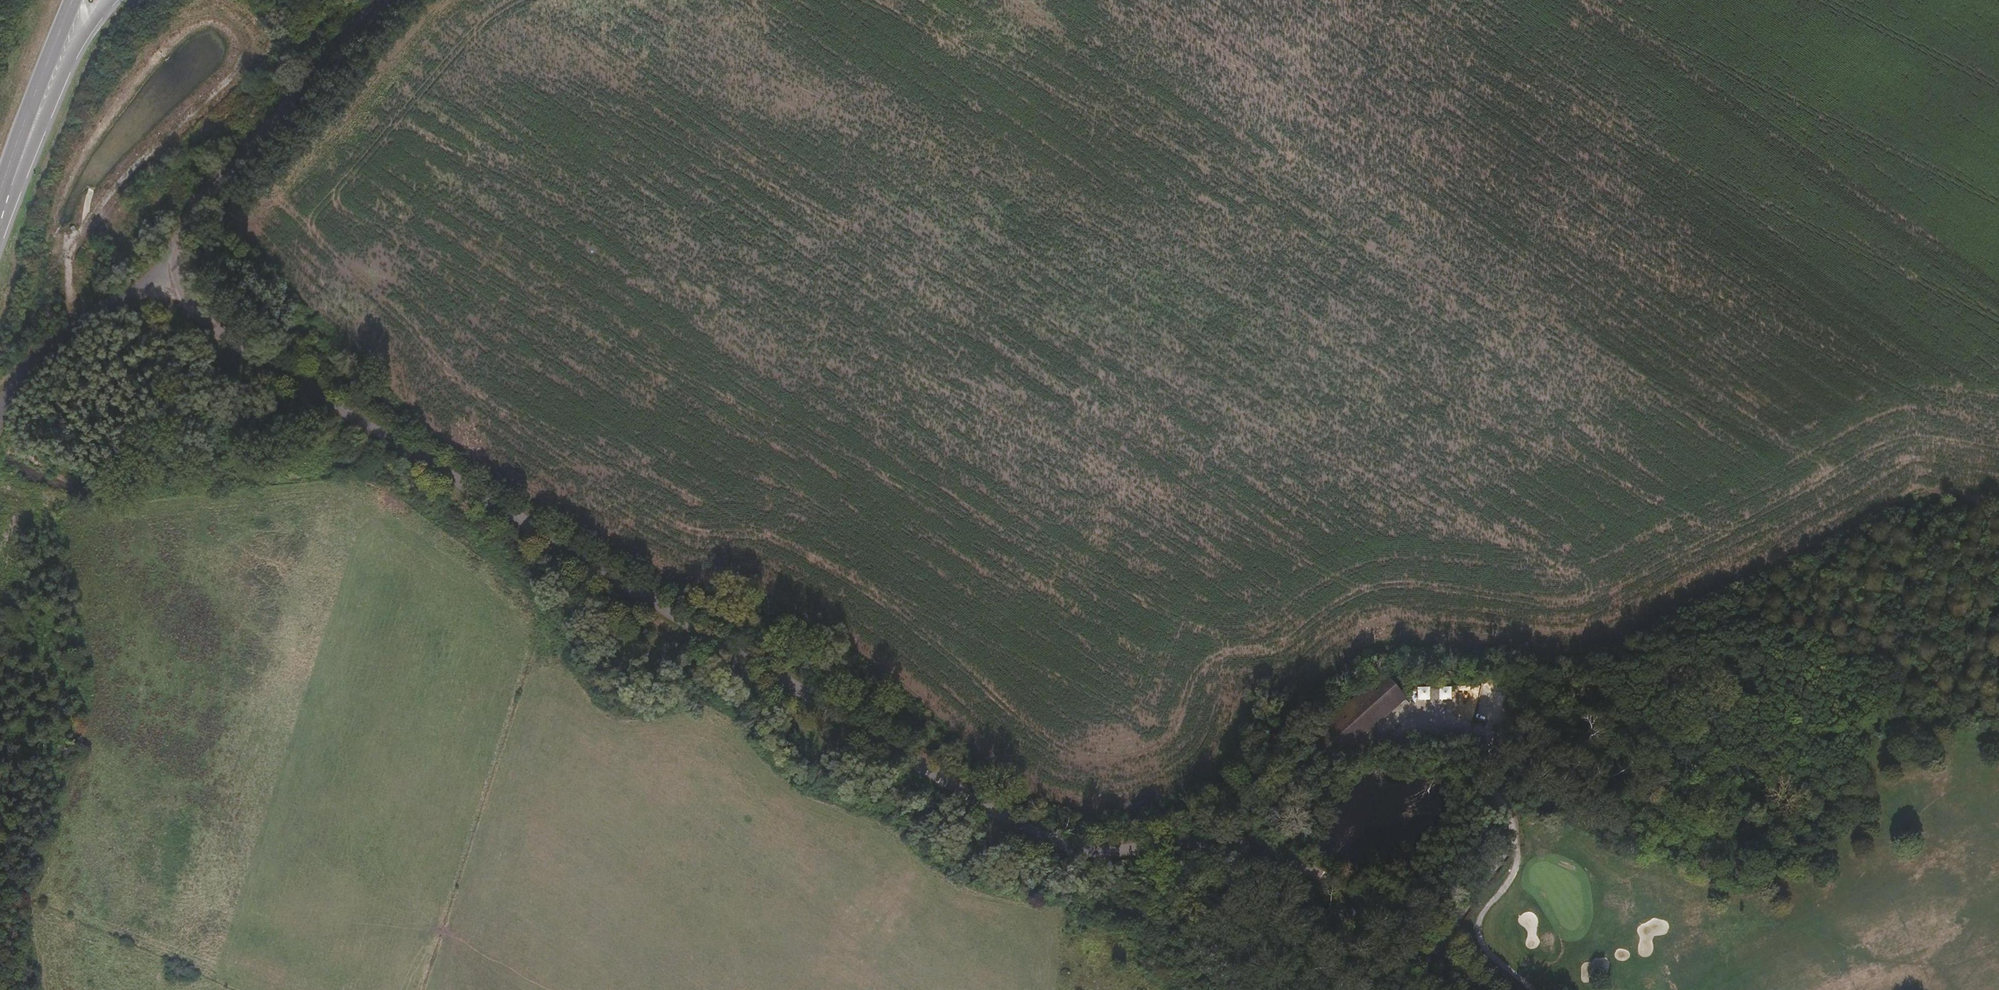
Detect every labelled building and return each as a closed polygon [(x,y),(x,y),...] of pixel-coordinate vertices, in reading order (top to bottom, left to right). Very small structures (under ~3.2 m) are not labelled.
[(1393,684),(1329,745),(1345,762),(1409,701),(1393,684)] [(1452,687),(1418,686),(1417,701),(1451,701),(1452,687)]
